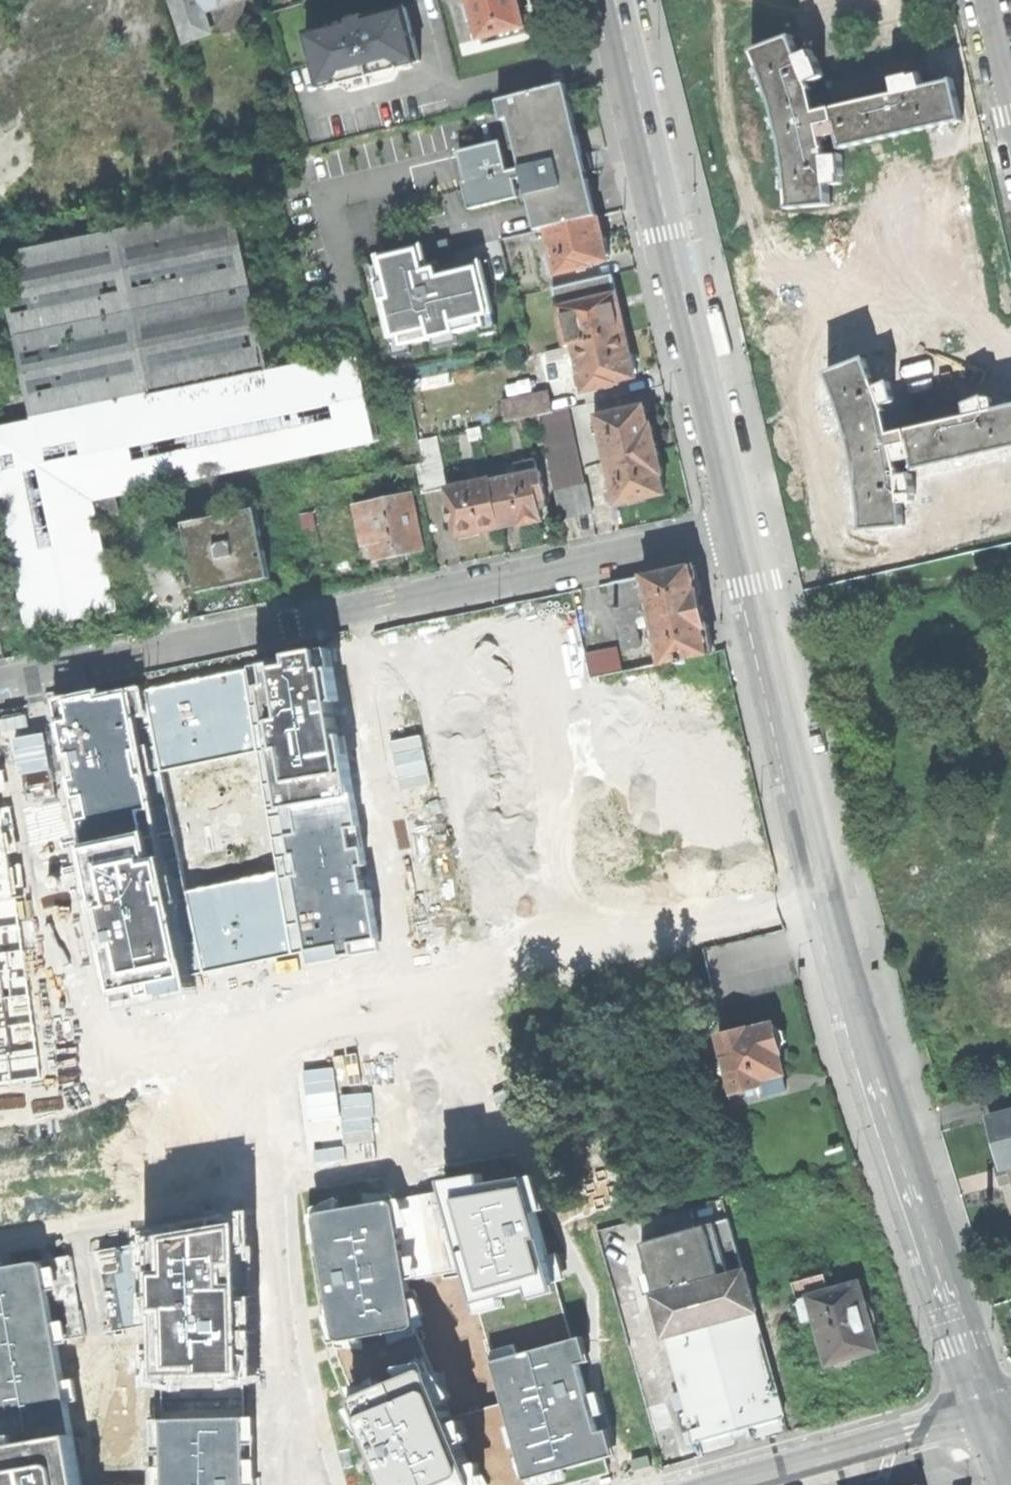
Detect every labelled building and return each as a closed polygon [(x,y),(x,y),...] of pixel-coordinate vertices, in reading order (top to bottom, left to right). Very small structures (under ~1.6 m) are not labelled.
[(187,41),(210,33),(203,11),(239,0),(174,0),(187,41)] [(479,38),(525,26),(518,0),(469,0),(470,1),(464,3),(468,20),(474,19),(479,38)] [(306,33),(319,87),(407,65),(420,62),(407,8),(365,18),(364,14),(350,17),(351,22),(306,33)] [(735,44),(764,212),(833,199),(831,184),(849,181),(842,142),(962,121),(953,75),(921,81),(919,69),(865,78),(868,96),(790,110),(786,87),(825,80),(819,46),(798,49),(795,33),(735,44)] [(511,117),(538,230),(546,228),(552,227),(598,215),(580,141),(566,84),(499,100),(504,119),(511,117)] [(236,206),(118,231),(153,397),(270,372),(263,339),(236,206)] [(553,256),(557,273),(564,271),(564,273),(593,266),(593,263),(609,259),(608,256),(611,255),(608,246),(606,238),(604,238),(598,215),(552,227),(559,255),(553,256)] [(549,238),(553,256),(559,255),(552,227),(546,228),(549,238)] [(533,242),(549,238),(546,228),(538,230),(514,236),(516,247),(534,243),(533,242)] [(34,422),(153,397),(118,231),(0,255),(0,256),(34,422)] [(401,336),(403,346),(487,326),(485,316),(495,314),(482,260),(441,270),(439,261),(453,258),(448,239),(421,246),(421,245),(377,255),(380,265),(370,267),(375,289),(378,289),(390,339),(401,336)] [(550,275),(557,273),(553,256),(546,258),(550,275)] [(553,287),(567,346),(574,344),(626,332),(619,302),(612,274),(553,287)] [(309,329),(263,339),(270,372),(316,362),(309,329)] [(631,355),(626,332),(574,344),(580,367),(584,386),(586,391),(621,383),(620,381),(636,377),(635,372),(637,372),(635,362),(633,355),(631,355)] [(31,628),(118,610),(113,588),(110,572),(100,523),(95,501),(114,497),(354,446),(376,442),(367,399),(357,354),(316,362),(270,372),(153,397),(34,422),(0,430),(0,484),(31,628)] [(1010,448),(1010,394),(940,409),(942,418),(864,435),(859,411),(900,403),(894,376),(876,380),(870,354),(803,368),(839,536),(908,521),(903,500),(919,497),(913,469),(1010,448)] [(578,387),(584,386),(580,367),(576,368),(577,374),(575,374),(578,387)] [(539,414),(554,411),(550,395),(504,405),(507,421),(539,414)] [(376,442),(354,446),(361,451),(383,447),(387,439),(378,396),(367,399),(376,442)] [(610,448),(613,459),(659,449),(656,433),(654,425),(651,425),(646,406),(600,416),(601,421),(604,433),(607,449),(610,448)] [(539,414),(555,490),(583,484),(567,408),(554,411),(539,414)] [(604,433),(601,421),(595,422),(598,434),(604,433)] [(469,428),(472,440),(483,437),(480,426),(469,428)] [(423,493),(448,488),(438,435),(420,439),(425,464),(417,466),(423,493)] [(612,472),(619,504),(666,494),(662,475),(665,474),(662,462),(659,449),(613,459),(615,471),(612,472)] [(492,481),(501,527),(520,523),(521,525),(533,522),(543,520),(542,512),(549,511),(541,471),(538,471),(536,461),(517,465),(518,470),(519,475),(511,477),(492,481)] [(479,532),(501,527),(492,481),(492,480),(474,484),(474,482),(448,488),(451,507),(448,508),(451,520),(454,519),(458,539),(473,535),(479,534),(479,532)] [(555,490),(560,517),(593,510),(589,488),(583,484),(555,490)] [(95,501),(100,523),(119,519),(114,497),(95,501)] [(374,540),(378,556),(399,551),(420,547),(410,497),(357,507),(364,542),(374,540)] [(185,522),(200,592),(239,584),(271,577),(257,508),(185,522)] [(695,566),(611,584),(620,627),(636,623),(640,618),(651,616),(653,625),(662,666),(714,655),(708,631),(704,608),(695,566)] [(115,571),(110,572),(113,588),(119,587),(115,571)] [(636,623),(637,628),(653,625),(651,616),(640,618),(636,623)] [(636,623),(620,627),(625,649),(641,646),(637,628),(636,623)] [(592,653),(597,679),(628,672),(624,649),(621,647),(592,653)] [(89,860),(113,987),(380,936),(324,648),(57,700),(66,746),(71,745),(77,774),(62,777),(78,862),(89,860)] [(39,1077),(18,924),(0,827),(0,1082),(39,1077)] [(761,1091),(783,1085),(781,1076),(783,1075),(778,1059),(777,1055),(779,1055),(778,1051),(781,1050),(785,1044),(782,1034),(776,1029),(773,1029),(772,1026),(748,1032),(747,1030),(719,1037),(733,1094),(759,1086),(761,1091)] [(762,1097),(785,1091),(783,1085),(761,1091),(762,1097)] [(1010,1181),(1010,1111),(990,1117),(992,1126),(988,1127),(997,1159),(1001,1158),(1003,1166),(1000,1167),(1002,1175),(1004,1183),(1010,1181)] [(475,1171),(434,1181),(437,1190),(449,1241),(439,1243),(446,1270),(459,1267),(470,1312),(478,1310),(548,1293),(528,1212),(541,1209),(532,1173),(479,1186),(475,1171)] [(437,1190),(401,1196),(407,1232),(393,1234),(401,1279),(446,1270),(439,1243),(449,1241),(437,1190)] [(401,1196),(305,1212),(328,1346),(334,1345),(410,1332),(401,1279),(393,1234),(407,1232),(401,1196)] [(246,1201),(144,1219),(144,1235),(144,1291),(156,1290),(156,1319),(157,1333),(144,1333),(146,1362),(157,1362),(159,1410),(148,1410),(149,1437),(159,1436),(160,1457),(149,1458),(150,1480),(150,1484),(256,1484),(253,1408),(239,1408),(239,1360),(250,1360),(246,1201)] [(641,1245),(655,1297),(742,1273),(735,1248),(728,1221),(683,1233),(669,1237),(641,1245)] [(668,1232),(669,1237),(683,1233),(682,1228),(668,1232)] [(144,1291),(144,1235),(94,1247),(107,1323),(156,1319),(156,1290),(144,1291)] [(75,1483),(35,1254),(0,1260),(0,1484),(75,1484),(75,1483)] [(655,1297),(653,1298),(664,1339),(667,1338),(754,1314),(756,1313),(745,1272),(742,1273),(655,1297)] [(796,1294),(814,1368),(872,1355),(854,1280),(796,1294)] [(548,1293),(478,1310),(492,1360),(560,1342),(548,1293)] [(678,1416),(686,1446),(696,1444),(783,1420),(754,1314),(667,1338),(687,1414),(678,1416)] [(410,1332),(334,1345),(352,1395),(417,1369),(410,1332)] [(492,1360),(489,1361),(521,1479),(611,1454),(604,1429),(592,1433),(574,1364),(584,1361),(578,1337),(560,1342),(492,1360)] [(417,1369),(352,1395),(344,1399),(379,1484),(467,1484),(417,1369)]
